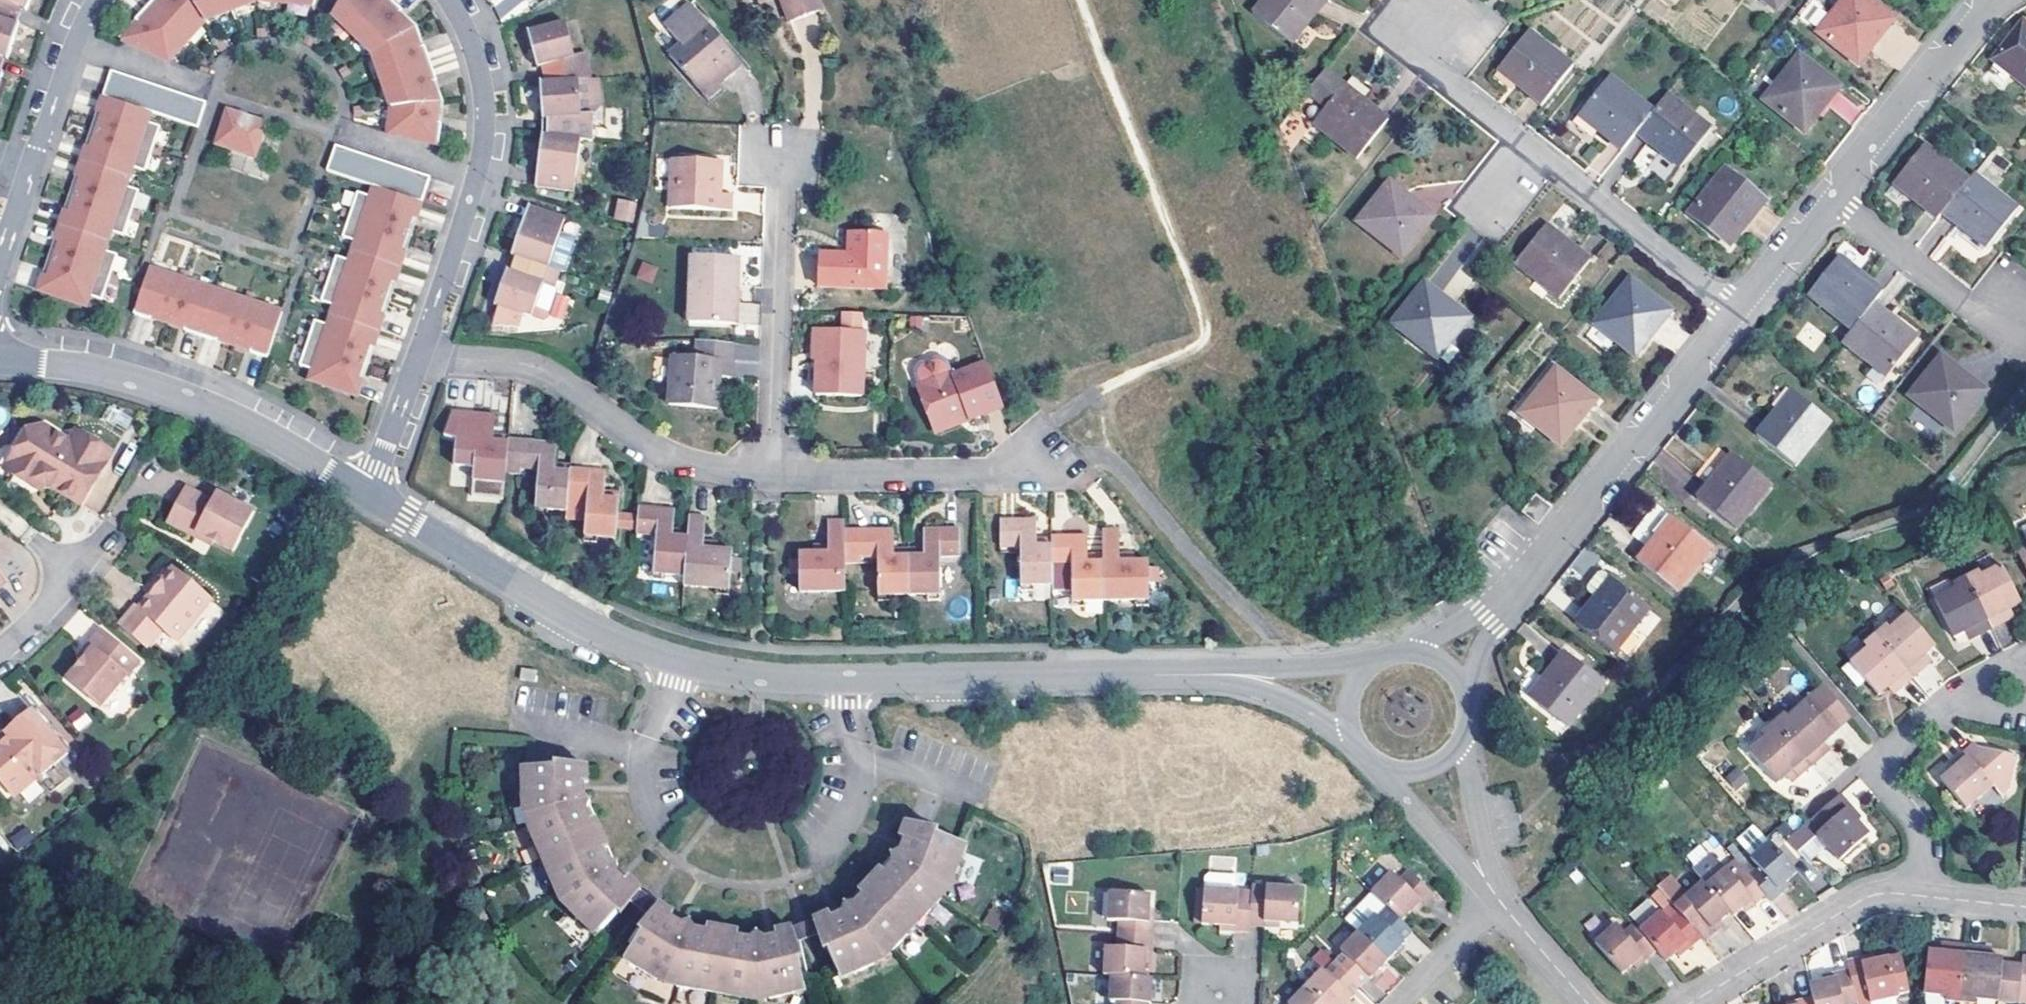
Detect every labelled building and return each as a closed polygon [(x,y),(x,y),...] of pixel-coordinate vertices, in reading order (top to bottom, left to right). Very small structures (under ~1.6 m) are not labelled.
[(0,59),(6,60),(14,36),(17,28),(12,26),(19,8),(3,0),(0,0),(0,58),(0,59)] [(19,8),(24,11),(30,0),(3,0),(19,8)] [(167,62),(204,23),(256,3),(313,8),(316,0),(157,0),(138,25),(142,28),(139,31),(127,46),(167,62)] [(331,17),(372,56),(391,110),(387,136),(438,146),(441,125),(436,124),(436,120),(438,104),(433,89),(432,85),(436,83),(424,48),(419,50),(417,45),(412,31),(401,20),(397,16),(401,12),(389,0),(342,0),(331,17)] [(522,0),(501,0),(494,9),(506,19),(522,0)] [(792,24),(823,13),(818,0),(782,0),(792,24)] [(1251,11),(1289,41),(1323,0),(1259,0),(1251,11)] [(1856,60),(1869,43),(1863,38),(1873,26),(1878,31),(1890,16),(1871,0),(1839,0),(1816,28),(1856,60)] [(683,17),(698,35),(710,26),(695,7),(683,17)] [(401,12),(397,16),(401,20),(412,31),(417,45),(419,50),(424,48),(417,28),(401,12)] [(721,90),(718,86),(725,79),(729,83),(746,69),(710,26),(698,35),(683,17),(668,28),(684,48),(670,59),(709,105),(723,92),(721,90)] [(544,66),(550,85),(590,83),(585,56),(574,57),(565,21),(528,32),(533,53),(537,67),(544,66)] [(1991,59),(2025,86),(2025,24),(2023,21),(1991,59)] [(138,25),(122,44),(127,46),(139,31),(142,28),(138,25)] [(1873,38),(1878,31),(1873,26),(1863,38),(1869,43),(1873,38)] [(1526,31),(1494,69),(1538,104),(1569,65),(1526,31)] [(1763,98),(1803,129),(1838,85),(1799,54),(1763,98)] [(1322,106),(1309,123),(1353,157),(1384,117),(1341,83),(1321,67),(1302,90),(1322,106)] [(206,104),(110,73),(96,114),(100,116),(99,119),(91,146),(89,150),(86,148),(76,180),(79,181),(78,184),(69,210),(68,214),(64,213),(54,243),(58,245),(57,248),(49,272),(47,278),(42,277),(37,293),(85,309),(89,299),(101,303),(117,258),(104,253),(110,235),(123,239),(138,193),(125,189),(131,170),(144,174),(159,129),(147,125),(150,115),(197,130),(206,104)] [(1577,115),(1620,150),(1635,132),(1652,110),(1608,75),(1577,115)] [(718,86),(721,90),(729,83),(725,79),(718,86)] [(590,83),(550,85),(542,86),(543,108),(544,122),(549,122),(551,138),(580,142),(591,143),(591,124),(600,115),(598,82),(590,83)] [(443,104),(436,83),(432,85),(433,89),(438,104),(436,120),(436,124),(441,125),(443,104)] [(1652,110),(1635,132),(1679,167),(1711,127),(1667,92),(1652,110)] [(227,113),(217,146),(253,158),(264,126),(227,113)] [(96,114),(84,148),(86,148),(89,150),(91,146),(99,119),(100,116),(96,114)] [(573,193),(580,142),(551,138),(544,137),(538,188),(573,193)] [(1940,212),(1967,178),(1923,144),(1892,183),(1936,217),(1940,212)] [(1665,181),(1675,168),(1644,145),(1634,158),(1665,181)] [(429,179),(335,147),(326,173),(372,189),(369,198),(356,194),(342,240),(354,244),(348,263),(335,259),(320,304),(333,308),(327,327),(314,323),(299,369),(312,374),(308,383),(357,400),(362,384),(358,382),(361,375),(367,355),(369,349),(373,351),(383,320),(379,318),(382,311),(388,291),(390,285),(394,286),(404,254),(400,253),(403,246),(410,225),(412,219),(416,221),(429,179)] [(723,163),(675,162),(674,212),(733,213),(733,196),(722,195),(716,195),(716,185),(717,180),(723,181),(723,163)] [(1746,212),(1751,217),(1763,200),(1724,169),(1689,214),(1728,245),(1741,229),(1736,224),(1746,212)] [(1967,178),(1940,212),(1984,247),(2016,209),(1971,173),(1967,178)] [(76,180),(74,179),(63,212),(64,213),(68,214),(69,210),(78,184),(79,181),(76,180)] [(1356,219),(1399,252),(1429,213),(1415,201),(1411,206),(1398,195),(1402,191),(1387,179),(1356,219)] [(1411,206),(1415,201),(1402,191),(1398,195),(1411,206)] [(634,221),(636,201),(616,198),(613,219),(634,221)] [(522,230),(513,258),(519,260),(550,270),(566,219),(530,206),(522,230)] [(1736,224),(1741,229),(1746,223),(1751,217),(1746,212),(1736,224)] [(406,255),(417,221),(416,221),(412,219),(410,225),(403,246),(400,253),(404,254),(406,255)] [(1544,223),(1513,261),(1556,297),(1588,257),(1564,238),(1544,223)] [(888,294),(889,240),(851,240),(850,263),(822,262),(820,294),(888,294)] [(54,243),(53,243),(42,276),(42,277),(47,278),(49,272),(57,248),(58,245),(54,243)] [(1439,287),(1469,259),(1460,248),(1429,277),(1439,287)] [(1840,339),(1842,340),(1884,374),(1915,335),(1872,302),(1871,301),(1881,289),(1838,255),(1806,295),(1848,328),(1840,339)] [(555,290),(561,273),(550,270),(519,260),(515,273),(509,271),(507,277),(500,300),(498,306),(502,308),(497,326),(521,327),(525,315),(545,321),(550,319),(558,291),(555,290)] [(652,283),(658,266),(641,261),(636,278),(652,283)] [(739,310),(741,263),(692,262),(690,331),(733,332),(734,309),(739,310)] [(148,270),(132,316),(150,322),(151,317),(154,318),(182,327),(185,328),(183,333),(199,339),(215,344),(217,339),(220,340),(248,349),(251,350),(249,356),(266,361),(281,314),(148,270)] [(1595,321),(1634,352),(1650,332),(1669,308),(1630,277),(1595,321)] [(1422,282),(1390,321),(1433,355),(1465,317),(1422,282)] [(384,320),(395,287),(394,286),(390,285),(388,291),(382,311),(379,318),(383,320),(384,320)] [(740,302),(739,322),(757,323),(758,303),(740,302)] [(151,317),(150,322),(183,333),(185,328),(182,327),(154,318),(151,317)] [(864,336),(819,337),(819,368),(818,403),(862,403),(864,336)] [(217,339),(215,344),(249,356),(251,350),(248,349),(220,340),(217,339)] [(716,378),(721,378),(736,379),(737,346),(709,344),(708,362),(697,361),(675,360),(672,409),(719,413),(721,394),(715,394),(715,389),(716,378)] [(709,344),(699,344),(697,361),(708,362),(709,344)] [(363,384),(374,351),(373,351),(369,349),(367,355),(361,375),(358,382),(362,384),(363,384)] [(1909,394),(1952,429),(1983,390),(1967,377),(1963,381),(1951,372),(1954,368),(1938,356),(1909,394)] [(972,419),(974,424),(1012,410),(995,367),(958,381),(957,378),(956,378),(951,366),(947,363),(942,363),(925,369),(921,373),(920,378),(924,390),(923,390),(939,431),(972,419)] [(1519,411),(1558,442),(1570,426),(1565,422),(1575,409),(1580,414),(1593,398),(1554,367),(1519,411)] [(1963,381),(1967,377),(1954,368),(1951,372),(1963,381)] [(1828,421),(1789,390),(1754,433),(1794,465),(1828,421)] [(1570,426),(1580,414),(1575,409),(1565,422),(1570,426)] [(454,442),(457,442),(455,470),(474,471),(472,502),(504,504),(506,480),(510,447),(492,446),(493,438),(494,419),(458,416),(458,419),(451,419),(445,441),(453,444),(454,442)] [(942,437),(974,424),(972,419),(939,431),(942,437)] [(49,437),(60,435),(48,427),(38,430),(49,437)] [(97,486),(93,484),(113,451),(80,431),(73,443),(60,435),(49,437),(38,430),(30,431),(17,453),(21,456),(13,466),(14,475),(32,486),(36,480),(46,487),(52,491),(54,488),(85,506),(97,486)] [(492,446),(510,447),(510,444),(510,440),(493,438),(492,446)] [(510,447),(506,480),(521,481),(521,476),(542,478),(538,516),(552,518),(568,519),(572,476),(558,475),(559,466),(560,448),(510,444),(510,447)] [(1706,485),(1695,498),(1733,528),(1769,484),(1730,454),(1729,457),(1715,447),(1694,475),(1706,485)] [(117,454),(113,451),(93,484),(97,486),(117,454)] [(21,456),(17,453),(6,470),(14,475),(13,466),(21,456)] [(573,468),(559,466),(558,475),(572,476),(572,473),(573,468)] [(587,525),(586,542),(599,543),(619,545),(619,534),(621,521),(621,505),(612,505),(607,504),(608,496),(610,476),(572,473),(572,476),(568,519),(567,523),(587,525)] [(43,492),(46,487),(36,480),(32,486),(43,492)] [(235,556),(256,518),(220,499),(215,507),(188,493),(170,527),(197,544),(200,538),(205,540),(215,546),(235,556)] [(1550,507),(1535,494),(1522,510),(1539,523),(1550,507)] [(608,496),(607,504),(612,505),(621,505),(622,497),(608,496)] [(1645,548),(1634,562),(1673,592),(1708,548),(1654,505),(1630,535),(1645,548)] [(638,536),(638,537),(656,539),(652,579),(666,580),(686,582),(690,542),(679,541),(675,540),(675,534),(677,514),(640,511),(639,523),(638,536)] [(1038,546),(1038,538),(1038,518),(1003,518),(1003,545),(1022,546),(1023,584),(1035,584),(1054,584),(1054,562),(1053,546),(1043,546),(1038,546)] [(707,555),(708,547),(710,522),(691,520),(690,535),(690,542),(686,582),(685,593),(718,596),(732,597),(733,579),(740,572),(734,566),(736,557),(720,556),(712,555),(707,555)] [(619,534),(638,536),(639,523),(621,521),(619,534)] [(832,525),(832,550),(832,555),(826,555),(818,555),(804,556),(804,566),(797,570),(804,579),(804,595),(815,595),(847,595),(847,569),(846,534),(846,525),(832,525)] [(959,533),(925,533),(926,552),(926,560),(920,560),(910,560),(911,598),(928,598),(941,598),(940,560),(959,560),(959,533)] [(679,541),(690,542),(690,535),(675,534),(675,540),(679,541)] [(846,534),(847,569),(864,569),(864,562),(880,562),(880,599),(893,598),(911,598),(910,560),(899,560),(894,560),(894,553),(894,534),(846,534)] [(1105,562),(1105,569),(1105,600),(1139,599),(1153,599),(1153,582),(1159,575),(1153,570),(1153,559),(1138,559),(1129,559),(1124,560),(1124,553),(1123,536),(1105,536),(1105,562)] [(211,552),(215,546),(205,540),(200,538),(197,544),(211,552)] [(1054,562),(1054,584),(1054,590),(1075,589),(1075,600),(1087,599),(1105,600),(1105,569),(1095,568),(1091,568),(1091,562),(1091,542),(1053,542),(1053,546),(1054,562)] [(722,548),(708,547),(707,555),(712,555),(720,556),(722,548)] [(2025,573),(2025,551),(2017,556),(2025,573)] [(926,560),(926,552),(910,553),(910,560),(920,560),(926,560)] [(0,570),(0,588),(9,582),(0,570)] [(1647,610),(1598,570),(1582,590),(1592,598),(1573,621),(1613,653),(1647,610)] [(212,602),(175,571),(164,586),(167,588),(156,600),(153,598),(141,612),(138,609),(119,629),(147,652),(162,633),(176,645),(212,602)] [(1966,584),(1992,635),(2008,627),(2005,619),(2022,610),(2002,572),(1983,582),(1980,577),(1966,584)] [(1977,643),(1992,635),(1966,584),(1954,590),(1957,595),(1936,606),(1955,645),(1973,636),(1977,643)] [(167,588),(164,586),(153,598),(156,600),(167,588)] [(1075,589),(1054,590),(1054,607),(1075,607),(1075,600),(1075,589)] [(1875,642),(1913,684),(1925,674),(1919,667),(1935,652),(1907,620),(1889,636),(1886,633),(1875,642)] [(104,711),(141,664),(103,633),(90,649),(94,652),(89,657),(85,662),(69,682),(104,711)] [(1900,696),(1913,684),(1875,642),(1866,651),(1868,655),(1845,677),(1860,693),(1867,687),(1880,701),(1894,690),(1900,696)] [(81,660),(85,662),(89,657),(94,652),(90,649),(81,660)] [(1562,653),(1528,697),(1566,727),(1600,683),(1562,653)] [(533,671),(519,670),(518,680),(532,681),(533,671)] [(1852,724),(1826,695),(1789,728),(1784,724),(1774,733),(1812,775),(1826,763),(1820,757),(1830,748),(1833,744),(1832,743),(1852,724)] [(83,713),(72,722),(81,733),(92,724),(83,713)] [(33,714),(8,735),(9,741),(1,748),(0,748),(0,782),(16,802),(70,756),(33,714)] [(1750,763),(1779,793),(1789,785),(1793,782),(1799,787),(1812,775),(1774,733),(1764,743),(1767,747),(1750,763)] [(0,742),(0,748),(1,748),(9,741),(8,735),(0,742)] [(1957,775),(1941,788),(1968,815),(1994,793),(2002,803),(2011,796),(2015,761),(1990,758),(1985,762),(1974,750),(1963,760),(1968,765),(1957,775)] [(1968,765),(1963,760),(1953,770),(1957,775),(1968,765)] [(526,827),(534,847),(543,844),(554,871),(546,874),(555,892),(562,889),(573,907),(567,911),(583,927),(589,922),(599,932),(627,904),(640,892),(627,880),(623,884),(619,879),(615,874),(616,869),(615,867),(613,864),(607,863),(603,852),(608,849),(597,822),(590,824),(586,812),(587,810),(588,809),(589,806),(588,804),(587,802),(584,799),(582,798),(581,790),(581,785),(587,784),(586,766),(529,769),(530,783),(521,783),(522,805),(530,805),(534,824),(526,827)] [(1725,776),(1735,789),(1748,779),(1738,766),(1725,776)] [(520,769),(521,783),(530,783),(529,769),(520,769)] [(1870,844),(1859,831),(1848,820),(1852,816),(1841,804),(1788,849),(1798,860),(1818,845),(1842,870),(1870,844)] [(522,820),(526,827),(534,824),(530,805),(522,805),(522,820)] [(1863,828),(1852,816),(1848,820),(1859,831),(1863,828)] [(825,918),(810,925),(818,941),(836,977),(850,970),(852,978),(873,967),(869,960),(885,949),(891,954),(905,938),(900,932),(918,914),(924,918),(939,902),(933,897),(945,879),(951,883),(959,864),(952,861),(959,847),(904,825),(898,840),(904,843),(902,847),(898,855),(895,856),(893,856),(891,858),(890,859),(890,862),(891,865),(880,876),(875,872),(856,893),(860,898),(850,907),(848,907),(845,907),(843,908),(841,910),(840,913),(840,915),(835,918),(828,923),(825,918)] [(15,848),(22,860),(31,855),(24,843),(15,848)] [(534,847),(546,874),(554,871),(543,844),(534,847)] [(966,850),(959,847),(952,861),(959,864),(966,850)] [(1789,892),(1799,883),(1771,852),(1753,868),(1760,875),(1755,881),(1749,885),(1769,907),(1774,913),(1785,903),(1781,898),(1789,892)] [(1743,867),(1737,872),(1749,885),(1755,881),(1743,867)] [(1733,926),(1736,930),(1746,921),(1749,924),(1769,907),(1749,885),(1737,872),(1726,882),(1714,868),(1696,885),(1704,894),(1733,926)] [(1199,877),(1198,888),(1197,923),(1215,924),(1215,931),(1245,932),(1246,927),(1245,927),(1245,926),(1247,891),(1229,890),(1230,875),(1203,873),(1199,877)] [(1383,878),(1362,898),(1391,927),(1402,916),(1411,907),(1415,911),(1427,899),(1401,875),(1391,885),(1383,878)] [(947,893),(951,883),(945,879),(933,897),(939,902),(947,893)] [(1245,926),(1260,927),(1260,922),(1275,922),(1293,924),(1295,888),(1248,886),(1247,891),(1245,926)] [(1197,923),(1198,888),(1191,888),(1189,922),(1197,923)] [(560,904),(567,911),(573,907),(562,889),(555,892),(560,904)] [(1358,897),(1350,889),(1341,898),(1349,906),(1358,897)] [(656,906),(640,892),(627,904),(646,922),(656,906)] [(1733,926),(1704,894),(1686,911),(1668,892),(1657,903),(1671,917),(1703,953),(1706,957),(1718,946),(1714,942),(1719,939),(1724,935),(1733,926)] [(1781,898),(1785,903),(1793,896),(1789,892),(1781,898)] [(1152,938),(1153,927),(1149,926),(1150,912),(1150,898),(1109,896),(1107,924),(1120,925),(1119,936),(1152,938)] [(1351,938),(1380,966),(1396,950),(1394,947),(1397,945),(1402,939),(1391,927),(1362,898),(1336,924),(1351,938)] [(725,990),(724,997),(745,1002),(747,992),(765,994),(766,1002),(789,997),(788,990),(802,987),(793,947),(790,929),(773,931),(774,939),(769,939),(760,941),(759,939),(757,938),(755,936),(752,937),(750,938),(748,940),(735,939),(735,933),(706,927),(705,933),(692,930),(691,927),(689,925),(687,924),(684,924),(680,925),(679,926),(674,923),(668,920),(670,914),(656,906),(646,922),(626,956),(638,962),(634,969),(654,980),(658,972),(677,980),(675,988),(697,992),(698,983),(725,990)] [(1406,920),(1415,911),(1411,907),(1402,916),(1406,920)] [(905,938),(924,918),(918,914),(900,932),(905,938)] [(1656,966),(1666,977),(1677,967),(1687,959),(1691,963),(1703,953),(1671,917),(1638,946),(1656,966)] [(593,938),(599,932),(589,922),(583,927),(593,938)] [(793,947),(818,941),(810,925),(790,929),(793,947)] [(1714,942),(1718,946),(1727,938),(1724,935),(1719,939),(1714,942)] [(1146,953),(1151,953),(1152,938),(1119,936),(1118,950),(1106,949),(1104,978),(1111,978),(1145,980),(1146,968),(1146,953)] [(1361,986),(1380,966),(1351,938),(1333,954),(1336,957),(1325,967),(1351,991),(1359,983),(1361,986)] [(1638,946),(1633,941),(1621,951),(1614,942),(1593,961),(1619,990),(1630,981),(1639,973),(1644,977),(1656,966),(1638,946)] [(884,961),(891,954),(885,949),(869,960),(873,967),(884,961)] [(1967,953),(1950,951),(1949,959),(1943,959),(1928,958),(1925,1002),(1946,1003),(1962,1003),(1967,953)] [(1962,1003),(2022,1003),(2025,973),(2002,971),(2002,964),(1988,963),(1984,963),(1984,954),(1967,953),(1962,1003)] [(638,962),(626,956),(623,963),(634,969),(638,962)] [(1687,959),(1677,967),(1682,972),(1691,963),(1687,959)] [(1310,1003),(1344,1003),(1345,1003),(1342,1001),(1351,991),(1325,967),(1317,975),(1315,973),(1298,991),(1310,1003)] [(1862,976),(1874,973),(1873,968),(1861,971),(1862,976)] [(839,984),(852,978),(850,970),(836,977),(839,984)] [(1874,973),(1862,976),(1861,971),(1847,974),(1849,981),(1854,1003),(1866,1003),(1869,1003),(1897,1003),(1889,970),(1874,973)] [(663,985),(675,988),(677,980),(658,972),(654,980),(663,985)] [(1639,973),(1630,981),(1634,986),(1644,977),(1639,973)] [(1145,980),(1111,978),(1110,1001),(1115,1001),(1115,1003),(1152,1003),(1152,1001),(1153,980),(1145,980)] [(1823,993),(1811,996),(1813,1003),(1854,1003),(1849,981),(1836,985),(1837,990),(1823,993)] [(698,983),(697,992),(724,997),(725,990),(698,983)] [(1822,989),(1823,993),(1837,990),(1836,985),(1822,989)] [(788,990),(789,997),(803,995),(802,987),(788,990)] [(1298,991),(1285,1003),(1310,1003),(1298,991)] [(747,992),(745,1002),(757,1003),(766,1002),(765,994),(747,992)]
